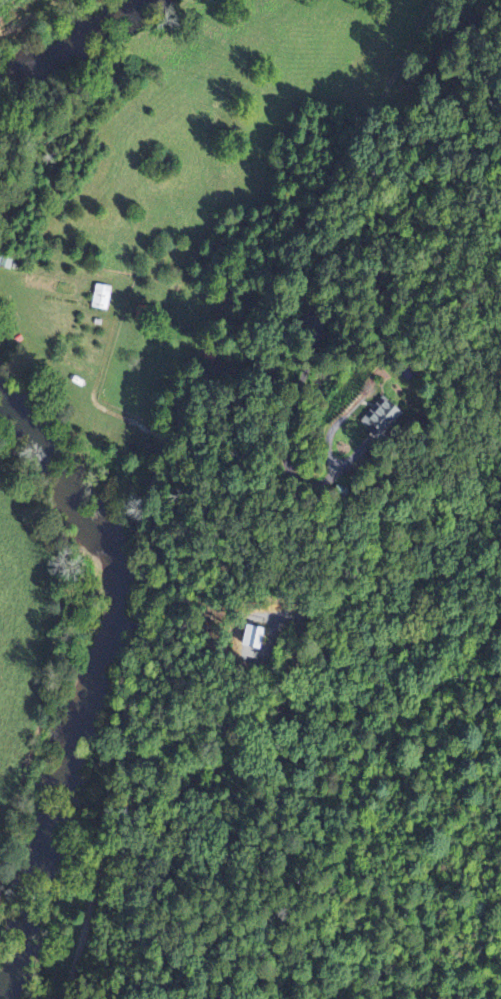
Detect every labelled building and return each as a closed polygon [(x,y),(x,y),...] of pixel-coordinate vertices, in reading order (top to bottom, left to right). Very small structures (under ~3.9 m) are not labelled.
[(88,308),(105,311),(109,288),(93,285),(88,308)] [(263,629),(244,627),(242,648),(260,651),(263,629)]
